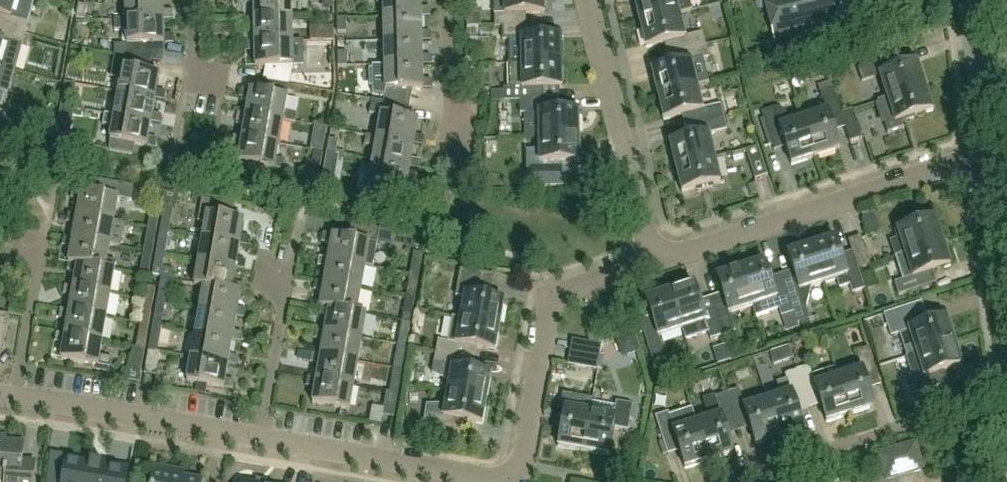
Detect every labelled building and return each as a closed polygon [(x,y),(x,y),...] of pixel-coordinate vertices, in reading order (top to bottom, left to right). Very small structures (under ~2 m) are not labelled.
[(14,7),(16,0),(0,0),(0,28),(25,35),(26,33),(29,22),(18,19),(21,9),(14,7)] [(126,21),(163,20),(172,20),(172,11),(163,12),(163,0),(125,0),(126,21)] [(291,0),(244,0),(244,5),(254,4),(254,19),(254,20),(291,19),(291,0)] [(332,0),(323,0),(323,8),(332,8),(332,0)] [(420,0),(377,0),(377,3),(383,3),(384,19),(421,19),(430,18),(429,9),(421,9),(420,0)] [(545,15),(545,0),(505,0),(505,14),(486,15),(486,28),(502,28),(526,27),(526,15),(545,15)] [(690,0),(634,0),(640,24),(679,14),(693,11),(690,0)] [(855,0),(766,0),(776,43),(839,27),(838,24),(860,19),(855,0)] [(84,21),(87,7),(78,5),(76,19),(84,21)] [(646,48),(674,41),(676,53),(706,46),(703,33),(685,37),(679,14),(640,24),(646,48)] [(292,43),(291,19),(254,20),(254,19),(245,19),(245,29),(254,28),(255,43),(254,44),(292,43)] [(421,33),(421,19),(384,19),(384,43),(421,42),(430,42),(430,33),(421,33)] [(115,32),(126,31),(126,46),(127,46),(125,58),(151,63),(154,45),(173,45),(173,36),(164,36),(163,20),(126,21),(115,21),(115,32)] [(346,34),(345,20),(337,20),(337,35),(346,34)] [(561,64),(561,38),(533,39),(532,27),(526,27),(502,28),(503,40),(521,40),(521,64),(561,64)] [(11,44),(22,47),(25,35),(0,28),(0,57),(1,53),(8,54),(11,44)] [(333,42),(332,28),(324,28),(324,42),(333,42)] [(25,35),(22,47),(27,48),(30,36),(25,35)] [(422,57),(421,42),(384,43),(385,67),(422,66),(431,66),(431,57),(422,57)] [(292,67),(292,43),(254,44),(255,43),(245,43),(246,53),(255,52),(255,68),(266,68),(263,83),(289,87),(292,67)] [(115,46),(114,56),(125,58),(127,46),(126,46),(115,46)] [(706,46),(676,53),(679,64),(652,71),(658,96),(697,86),(691,63),(709,58),(706,46)] [(347,67),(347,53),(338,54),(338,68),(347,67)] [(149,74),(151,63),(125,58),(114,56),(110,78),(121,80),(118,94),(155,101),(164,103),(166,93),(156,91),(159,76),(149,74)] [(925,87),(918,63),(890,72),(887,61),(858,70),(862,82),(880,77),(887,99),(887,100),(925,87)] [(562,89),(561,64),(521,64),(509,64),(510,89),(503,89),(503,92),(494,92),(494,102),(504,102),(520,102),(533,101),(533,89),(562,89)] [(431,90),(431,81),(422,81),(422,66),(385,67),(385,91),(386,92),(384,99),(374,97),(373,101),(409,107),(412,90),(422,90),(431,90)] [(839,149),(831,122),(842,119),(843,118),(842,115),(831,80),(818,84),(827,112),(804,120),(816,157),(839,149)] [(0,81),(0,105),(5,107),(11,84),(0,81)] [(287,98),(289,87),(263,83),(261,94),(251,92),(241,90),(239,100),(249,101),(246,116),(283,123),(283,121),(296,124),(297,114),(285,112),(287,99),(287,98)] [(664,120),(691,113),(694,125),(724,118),(721,105),(703,110),(697,86),(658,96),(664,120)] [(933,111),(925,87),(887,100),(887,99),(877,102),(888,134),(904,129),(902,121),(933,111)] [(161,117),(152,115),(155,101),(118,94),(114,117),(151,124),(160,126),(161,117)] [(62,98),(60,108),(74,110),(76,101),(71,100),(62,98)] [(418,121),(407,119),(409,107),(373,101),(372,101),(370,115),(381,117),(377,139),(414,145),(423,147),(424,138),(415,136),(418,121)] [(578,112),(549,112),(549,101),(533,101),(520,102),(520,114),(524,114),(525,138),(539,137),(539,138),(579,137),(578,112)] [(771,142),(783,138),(792,164),(816,157),(804,120),(790,124),(788,116),(787,115),(786,114),(785,112),(784,111),(782,110),(780,109),(779,109),(775,109),(762,113),(771,142)] [(862,138),(854,111),(842,115),(843,118),(842,119),(850,142),(862,138)] [(283,123),(246,116),(237,114),(235,123),(245,125),(242,140),(279,146),(283,123)] [(148,139),(151,124),(114,117),(110,141),(134,146),(155,150),(157,140),(148,139)] [(319,120),(318,126),(327,128),(328,119),(322,118),(319,120)] [(715,158),(709,135),(727,130),(724,118),(694,125),(697,137),(670,143),(676,168),(715,158)] [(56,130),(55,139),(69,141),(70,133),(56,130)] [(420,162),(411,160),(414,145),(377,139),(367,137),(365,147),(375,148),(373,162),(410,169),(419,171),(420,162)] [(551,163),(579,162),(579,137),(539,138),(539,152),(531,152),(532,163),(521,163),(521,176),(551,175),(551,163)] [(279,146),(242,140),(233,138),(231,148),(240,149),(238,164),(274,170),(284,172),(286,161),(276,160),(279,146)] [(323,153),(325,141),(313,139),(311,151),(323,153)] [(133,153),(134,146),(110,141),(108,149),(108,151),(133,155),(133,153)] [(336,151),(337,142),(329,141),(326,154),(335,156),(345,157),(345,153),(336,151)] [(767,176),(758,148),(746,152),(755,180),(767,176)] [(320,168),(322,154),(314,153),(311,166),(320,168)] [(331,180),(333,166),(335,156),(326,154),(322,178),(331,180)] [(682,192),(721,183),(715,158),(676,168),(682,192)] [(407,184),(410,169),(373,162),(368,186),(406,193),(406,194),(414,195),(416,185),(407,184)] [(114,222),(118,199),(131,201),(134,187),(94,181),(92,194),(82,193),(72,191),(70,199),(79,201),(77,216),(114,222)] [(164,207),(160,231),(168,233),(173,208),(174,209),(181,199),(168,196),(166,207),(164,207)] [(205,224),(203,240),(239,246),(248,248),(250,239),(240,237),(243,221),(233,219),(235,205),(202,199),(198,223),(205,224)] [(874,212),(862,216),(869,238),(881,234),(874,212)] [(72,240),(109,246),(114,222),(77,216),(68,214),(66,223),(75,225),(72,240)] [(159,217),(150,216),(147,229),(156,231),(159,217)] [(897,257),(905,254),(943,242),(935,218),(897,231),(900,239),(890,242),(895,257),(897,257)] [(385,231),(353,225),(350,240),(323,235),(321,244),(331,246),(328,260),(365,267),(374,268),(378,245),(382,245),(385,231)] [(147,229),(143,253),(152,254),(156,231),(147,229)] [(160,231),(157,245),(156,255),(164,257),(168,233),(160,231)] [(870,266),(861,237),(848,241),(855,261),(858,270),(858,269),(870,266)] [(71,249),(68,263),(114,271),(115,272),(117,262),(107,261),(109,246),(72,240),(63,238),(62,247),(71,249)] [(844,265),(835,238),(811,246),(823,284),(836,280),(840,290),(849,286),(852,294),(864,290),(858,269),(858,270),(855,261),(844,265)] [(198,263),(235,270),(244,271),(246,262),(236,261),(239,246),(203,240),(198,263)] [(923,275),(950,266),(943,242),(905,254),(897,257),(904,280),(895,283),(899,296),(927,287),(923,275)] [(769,266),(784,264),(780,243),(766,246),(769,266)] [(784,284),(798,328),(799,328),(798,324),(800,323),(801,327),(810,324),(809,320),(806,309),(811,288),(823,284),(811,246),(787,254),(796,281),(784,284)] [(142,262),(139,276),(148,278),(150,264),(152,254),(143,253),(142,262)] [(414,254),(412,267),(410,275),(419,276),(423,255),(414,254)] [(162,268),(164,257),(156,255),(152,276),(161,278),(161,281),(170,282),(172,270),(162,268)] [(326,269),(324,284),(361,291),(365,267),(328,260),(319,259),(317,268),(326,269)] [(773,288),(764,261),(740,269),(753,307),(756,317),(779,310),(781,317),(783,316),(787,332),(798,328),(784,284),(773,288)] [(73,289),(110,295),(114,271),(68,263),(67,273),(76,275),(73,289)] [(194,287),(203,289),(240,295),(241,286),(232,284),(235,270),(198,263),(194,287)] [(725,304),(713,308),(723,336),(735,332),(729,314),(753,307),(740,269),(716,277),(725,304)] [(499,327),(504,303),(486,299),(490,276),(460,271),(455,298),(464,299),(460,319),(460,321),(499,327)] [(410,275),(406,298),(415,300),(419,276),(410,275)] [(161,281),(157,304),(166,306),(170,282),(161,281)] [(361,291),(324,284),(315,282),(313,292),(322,293),(320,307),(357,314),(361,291)] [(682,330),(704,322),(710,340),(723,336),(713,308),(702,311),(693,284),(669,292),(682,330)] [(72,298),(69,313),(106,319),(110,295),(73,289),(64,287),(63,297),(72,298)] [(155,290),(147,288),(144,302),(153,303),(155,290)] [(199,312),(236,319),(245,320),(246,311),(237,310),(240,295),(203,289),(199,312)] [(664,355),(658,338),(682,330),(669,292),(645,300),(654,327),(643,331),(652,359),(664,355)] [(406,298),(403,313),(402,322),(411,323),(415,300),(406,298)] [(144,302),(143,312),(140,326),(149,327),(153,303),(144,302)] [(164,320),(166,306),(157,304),(153,328),(162,329),(164,320)] [(362,340),(366,315),(357,314),(320,307),(318,317),(327,318),(324,333),(362,340)] [(65,336),(102,342),(106,319),(69,313),(60,311),(58,320),(68,321),(65,336)] [(242,335),(233,333),(236,319),(199,312),(195,336),(232,342),(241,344),(242,335)] [(3,351),(9,316),(0,314),(0,351),(3,351)] [(920,327),(916,315),(887,324),(891,337),(909,331),(916,354),(955,342),(947,318),(920,327)] [(499,327),(460,321),(460,319),(453,318),(449,343),(438,341),(436,353),(465,358),(467,347),(495,352),(499,327)] [(406,348),(410,324),(411,323),(402,322),(399,337),(398,346),(406,348)] [(144,351),(147,337),(149,327),(140,326),(136,349),(144,351)] [(158,352),(162,329),(153,328),(149,351),(158,352)] [(323,342),(320,357),(358,364),(362,340),(324,333),(315,332),(314,340),(323,342)] [(634,333),(616,339),(620,351),(628,355),(640,351),(634,333)] [(111,359),(99,357),(102,342),(65,336),(56,334),(54,344),(63,345),(60,361),(109,369),(111,359)] [(237,367),(238,358),(229,357),(232,342),(195,336),(191,359),(227,366),(237,367)] [(567,366),(597,371),(601,346),(572,341),(567,366)] [(743,342),(728,346),(732,360),(747,355),(743,342)] [(962,366),(955,342),(916,354),(923,377),(906,383),(910,395),(939,386),(936,375),(962,366)] [(404,362),(406,348),(398,346),(395,360),(394,370),(402,371),(404,362)] [(875,407),(866,380),(877,376),(868,348),(856,352),(859,363),(849,366),(851,373),(839,377),(851,415),(875,407)] [(140,375),(144,351),(136,349),(132,349),(128,373),(140,375)] [(161,353),(158,352),(149,351),(145,376),(156,378),(161,353)] [(426,368),(428,355),(408,352),(406,365),(426,368)] [(465,358),(436,353),(432,375),(449,382),(447,393),(486,400),(491,375),(463,370),(465,358)] [(318,366),(316,381),(353,387),(358,364),(320,357),(311,355),(310,364),(318,366)] [(225,381),(227,366),(191,359),(186,383),(196,385),(207,387),(224,390),(232,391),(234,383),(225,381)] [(809,367),(797,371),(806,400),(818,396),(827,423),(851,415),(839,377),(815,385),(809,367)] [(394,370),(389,394),(398,395),(402,371),(394,370)] [(777,384),(781,396),(768,400),(780,438),(804,430),(795,403),(806,400),(797,371),(785,375),(787,381),(777,384)] [(353,387),(316,381),(307,379),(306,388),(314,390),(311,405),(349,411),(353,387)] [(739,390),(726,394),(736,423),(747,419),(756,446),(780,438),(768,400),(745,408),(739,390)] [(486,400),(447,393),(445,405),(426,406),(423,427),(440,430),(439,437),(460,441),(464,422),(482,425),(486,400)] [(389,394),(386,394),(382,417),(394,419),(398,395),(389,394)] [(736,423),(726,394),(708,401),(705,406),(710,420),(697,424),(709,462),(733,454),(724,427),(736,423)] [(590,413),(583,452),(608,456),(613,429),(629,432),(633,406),(617,403),(616,407),(614,416),(590,413)] [(558,448),(583,452),(590,413),(565,408),(558,448)] [(685,469),(709,462),(697,424),(674,431),(668,414),(656,418),(665,446),(677,442),(685,469)] [(35,463),(22,462),(24,445),(0,442),(0,480),(5,481),(34,481),(35,463)] [(895,476),(910,472),(903,448),(880,455),(884,468),(892,466),(895,476)] [(128,472),(114,469),(115,465),(99,462),(99,466),(67,461),(63,481),(126,481),(128,472)] [(202,481),(174,477),(175,471),(155,467),(152,481),(201,481),(202,481)]
